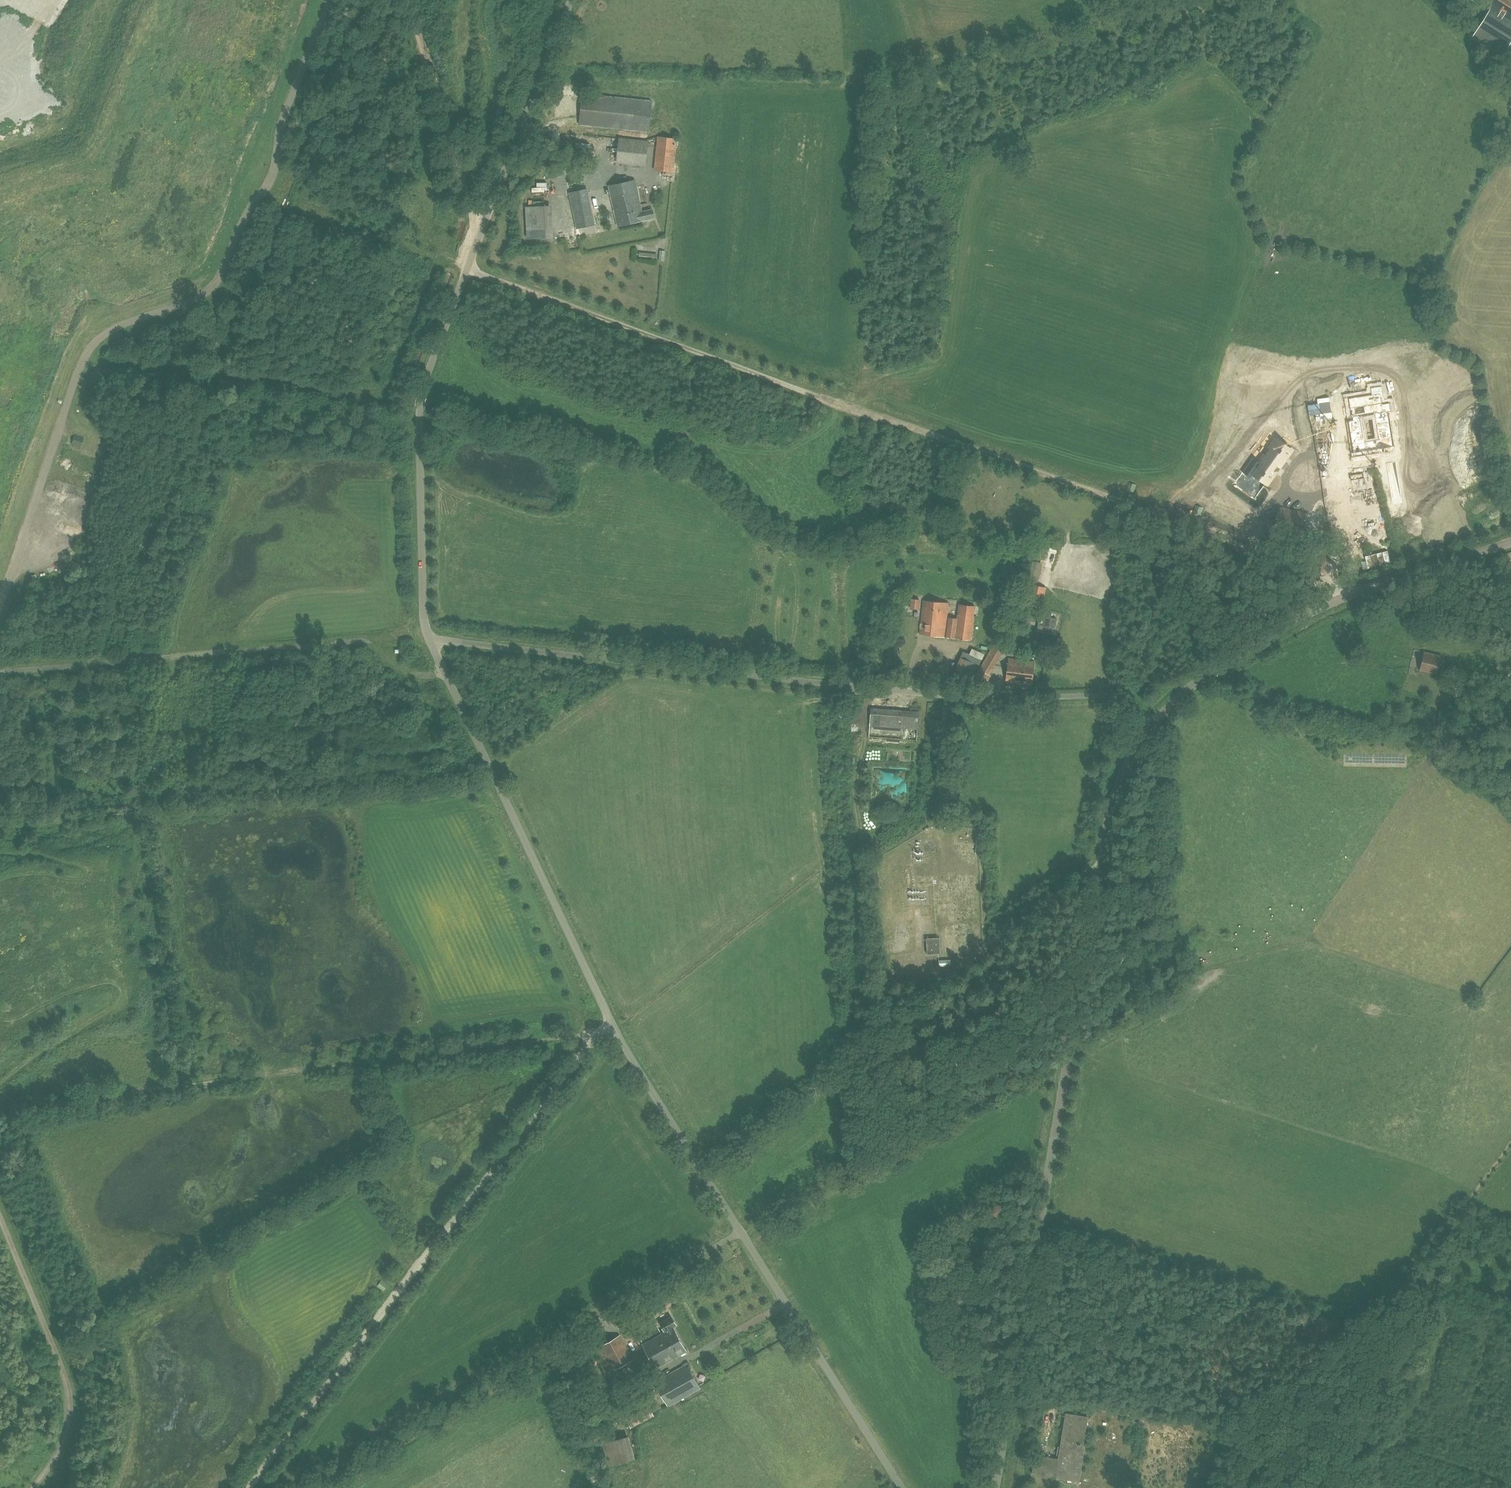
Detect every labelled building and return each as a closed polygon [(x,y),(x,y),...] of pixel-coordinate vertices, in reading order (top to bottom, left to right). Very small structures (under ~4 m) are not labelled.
[(1481,2),(1490,8),(1473,36),(1502,54),(1510,40),(1510,0),(1482,0),(1481,2)] [(582,93),(579,125),(649,132),(652,106),(655,106),(656,101),(648,100),(649,94),(638,93),(638,94),(626,93),(626,92),(618,91),(617,97),(582,93)] [(648,140),(619,137),(617,162),(646,165),(648,140)] [(658,137),(654,169),(674,172),(677,139),(658,137)] [(642,211),(635,180),(609,186),(618,226),(644,220),(654,217),(652,209),(642,211)] [(588,187),(569,191),(576,228),(596,224),(588,187)] [(552,205),(525,206),(527,239),(553,238),(552,205)] [(1355,421),(1348,422),(1353,459),(1386,454),(1386,450),(1396,448),(1391,416),(1390,416),(1390,414),(1393,413),(1392,405),(1384,406),(1383,399),(1385,399),(1384,388),(1373,390),(1374,396),(1350,399),(1352,412),(1352,416),(1353,419),(1354,419),(1355,421)] [(74,434),(71,444),(81,447),(84,438),(74,434)] [(1250,458),(1241,472),(1248,477),(1250,474),(1264,484),(1287,452),(1276,444),(1272,441),(1267,447),(1256,462),(1250,458)] [(1276,529),(1298,534),(1303,511),(1277,505),(1272,528),(1276,529)] [(1500,575),(1505,567),(1498,562),(1493,570),(1500,575)] [(1047,587),(1031,583),(1027,601),(1036,603),(1034,611),(1039,612),(1041,605),(1042,605),(1047,587)] [(911,598),(910,608),(919,609),(920,599),(911,598)] [(919,634),(945,637),(949,602),(923,600),(919,634)] [(959,603),(957,618),(949,617),(946,637),(971,640),(974,616),(975,606),(959,603)] [(1046,612),(1042,631),(1048,632),(1049,627),(1055,628),(1057,618),(1050,617),(1051,613),(1046,612)] [(986,657),(996,662),(1004,649),(993,644),(986,657)] [(1424,651),(1419,670),(1436,674),(1441,655),(1424,651)] [(967,682),(975,663),(960,657),(952,676),(967,682)] [(1008,659),(1005,681),(1031,685),(1034,662),(1008,659)] [(978,670),(972,683),(985,688),(990,675),(978,670)] [(869,737),(878,738),(917,741),(919,711),(870,708),(869,737)] [(927,954),(940,953),(940,938),(926,938),(927,954)] [(435,1224),(428,1218),(422,1226),(429,1231),(435,1224)] [(382,1279),(377,1286),(383,1291),(388,1284),(382,1279)] [(643,1343),(647,1351),(678,1334),(673,1326),(676,1325),(671,1316),(660,1322),(665,1331),(643,1343)] [(660,1331),(656,1324),(638,1335),(643,1342),(660,1331)] [(621,1334),(594,1349),(607,1373),(634,1358),(621,1334)] [(678,1334),(647,1351),(656,1367),(687,1350),(678,1334)] [(668,1405),(700,1387),(687,1364),(655,1382),(668,1405)] [(1065,1412),(1060,1446),(1058,1446),(1056,1455),(1058,1456),(1058,1458),(1035,1454),(1031,1474),(1079,1481),(1084,1450),(1083,1450),(1088,1416),(1065,1412)]
